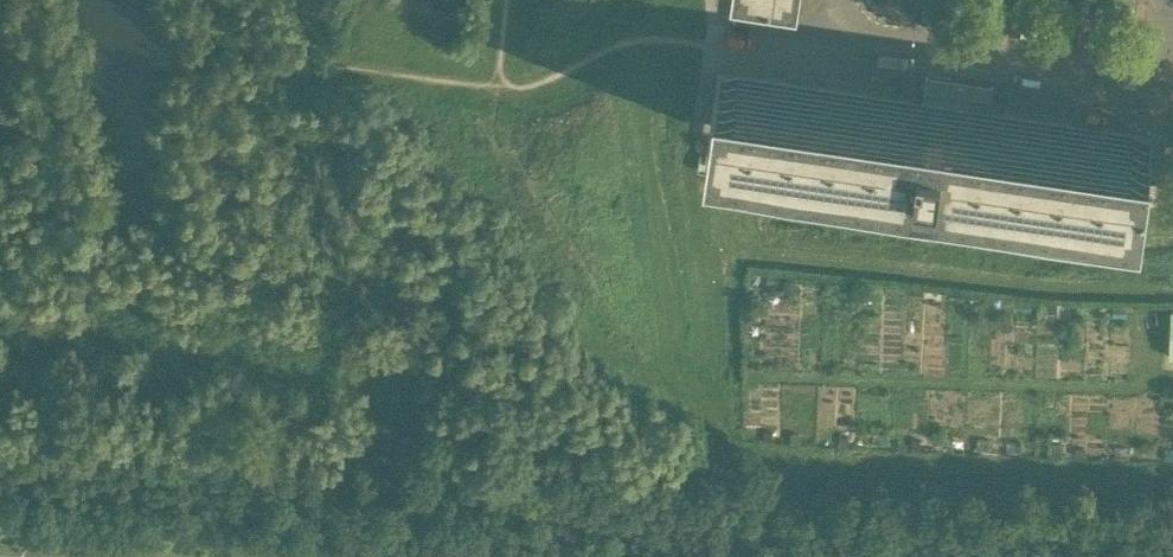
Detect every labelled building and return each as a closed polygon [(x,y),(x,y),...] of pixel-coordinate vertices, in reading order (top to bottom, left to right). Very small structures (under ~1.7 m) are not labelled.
[(732,27),(750,29),(755,0),(736,0),(732,27)] [(719,72),(711,124),(912,154),(959,161),(1144,188),(1151,136),(988,112),(989,105),(992,82),(927,72),(926,72),(924,83),(923,95),(922,102),(719,72)] [(858,369),(897,371),(897,353),(859,352),(858,369)]
